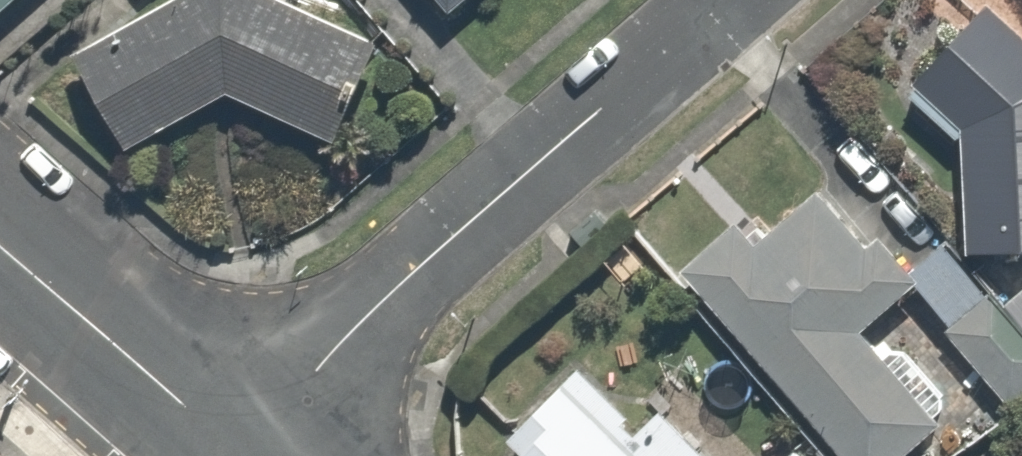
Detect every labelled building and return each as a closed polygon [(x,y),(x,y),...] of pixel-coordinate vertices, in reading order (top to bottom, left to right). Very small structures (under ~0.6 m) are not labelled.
[(17,0),(0,0),(0,15),(17,0)] [(72,44),(129,145),(225,90),(324,128),(362,29),(287,0),(160,0),(72,44)] [(453,13),(468,0),(442,0),(453,13)] [(905,75),(960,119),(960,241),(1021,241),(1021,29),(992,0),(985,0),(905,75)] [(662,292),(741,386),(767,364),(844,455),(887,455),(940,412),(861,317),(901,283),(821,187),(750,247),(736,230),(662,292)] [(906,267),(1012,402),(1021,394),(1021,302),(1005,315),(944,237),(906,267)] [(515,440),(498,455),(713,455),(655,396),(633,417),(564,345),(492,415),(515,440)] [(761,455),(813,455),(785,430),(761,455)]
